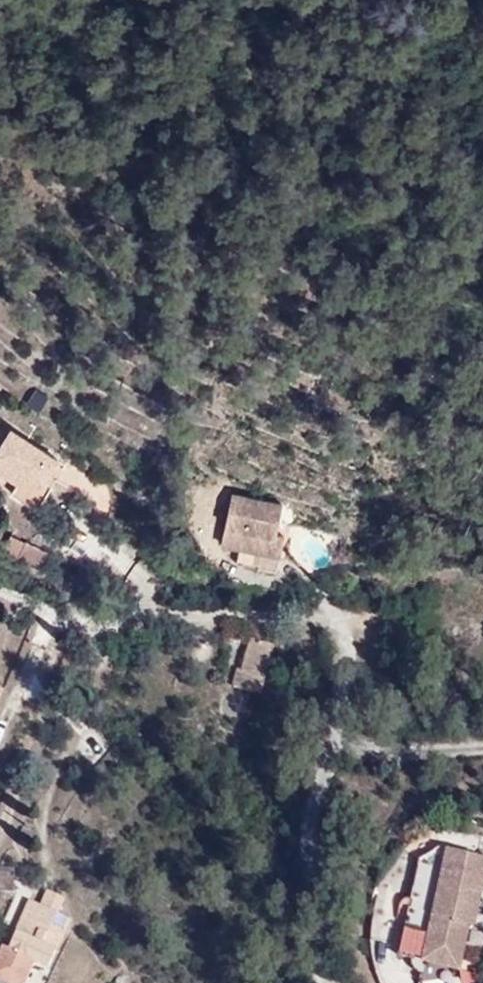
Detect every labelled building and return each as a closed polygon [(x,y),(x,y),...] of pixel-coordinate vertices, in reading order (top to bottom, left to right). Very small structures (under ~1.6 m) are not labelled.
[(31,390),(23,408),(39,414),(46,396),(31,390)] [(11,430),(0,446),(0,471),(18,483),(12,493),(38,510),(66,466),(11,430)] [(282,504),(231,494),(221,544),(239,548),(236,564),(276,572),(284,537),(275,535),(282,504)] [(48,552),(11,536),(4,550),(40,569),(48,552)] [(29,688),(47,633),(32,628),(6,707),(20,711),(28,688),(29,688)] [(274,646),(252,640),(243,671),(239,670),(234,687),(256,693),(256,691),(261,693),(274,646)] [(37,833),(24,827),(19,842),(33,847),(37,833)] [(419,862),(398,957),(458,970),(468,926),(473,927),(482,883),(482,860),(438,850),(419,862)] [(0,872),(0,892),(15,892),(16,873),(0,872)] [(10,932),(0,956),(0,982),(1,982),(26,982),(35,962),(49,968),(70,920),(56,914),(63,898),(49,892),(42,907),(30,902),(16,934),(10,932)]
